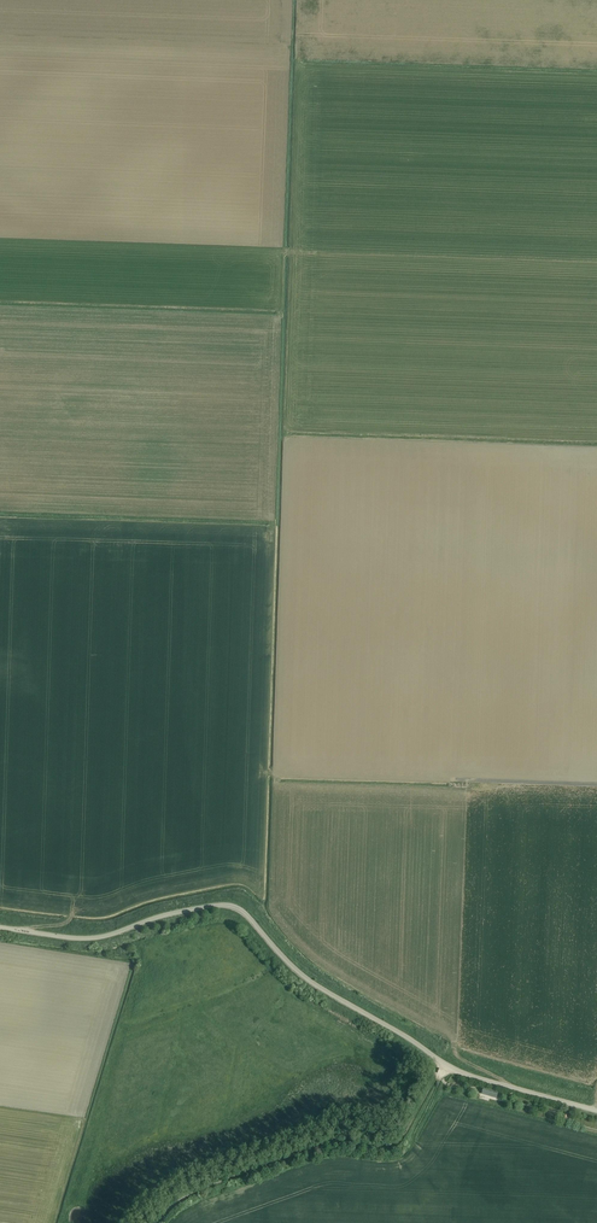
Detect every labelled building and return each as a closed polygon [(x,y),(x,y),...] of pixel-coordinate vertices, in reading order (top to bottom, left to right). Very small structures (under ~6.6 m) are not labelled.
[(498,1092),(484,1088),(482,1094),(490,1096),(496,1098),(498,1092)]
